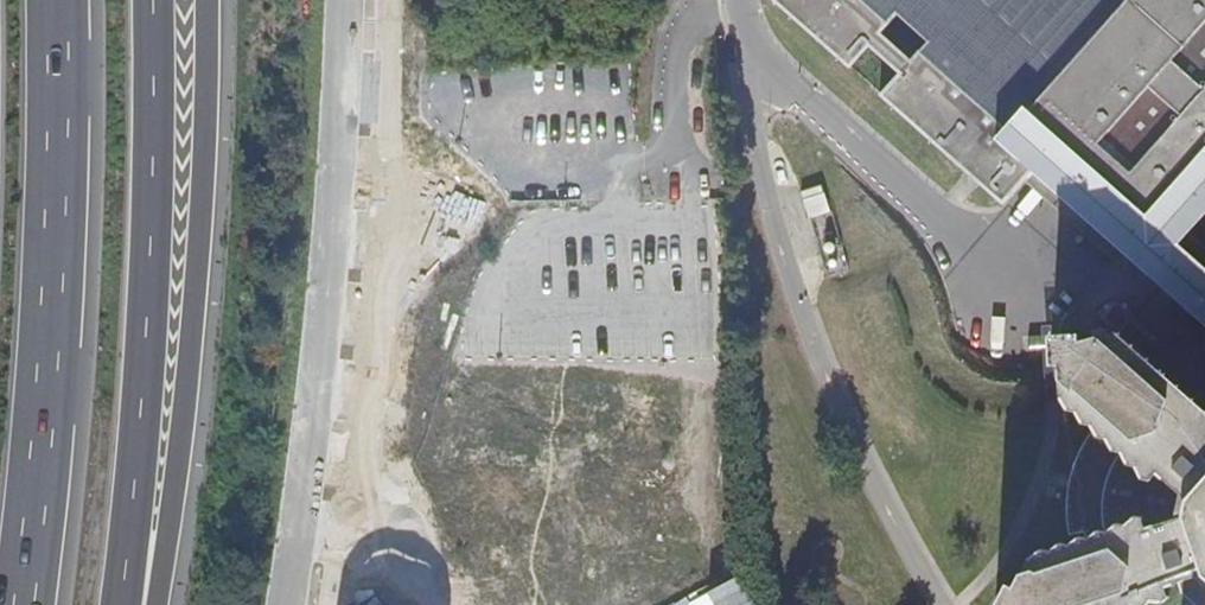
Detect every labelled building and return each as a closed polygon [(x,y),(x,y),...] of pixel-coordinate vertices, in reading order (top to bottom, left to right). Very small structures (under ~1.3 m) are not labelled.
[(851,67),(871,45),(903,74),(884,96),(1005,203),(1025,182),(1116,263),(1060,326),(1044,327),(1047,376),(1058,365),(1061,392),(1111,439),(1105,446),(1092,437),(1081,458),(1073,484),(1071,510),(1073,533),(1087,531),(1090,539),(1027,559),(1014,583),(1008,581),(996,604),(1125,604),(1169,590),(1167,583),(1177,580),(1204,572),(1204,0),(776,0),(851,67)] [(1177,580),(1182,593),(1196,604),(1204,604),(1204,572),(1177,580)]
